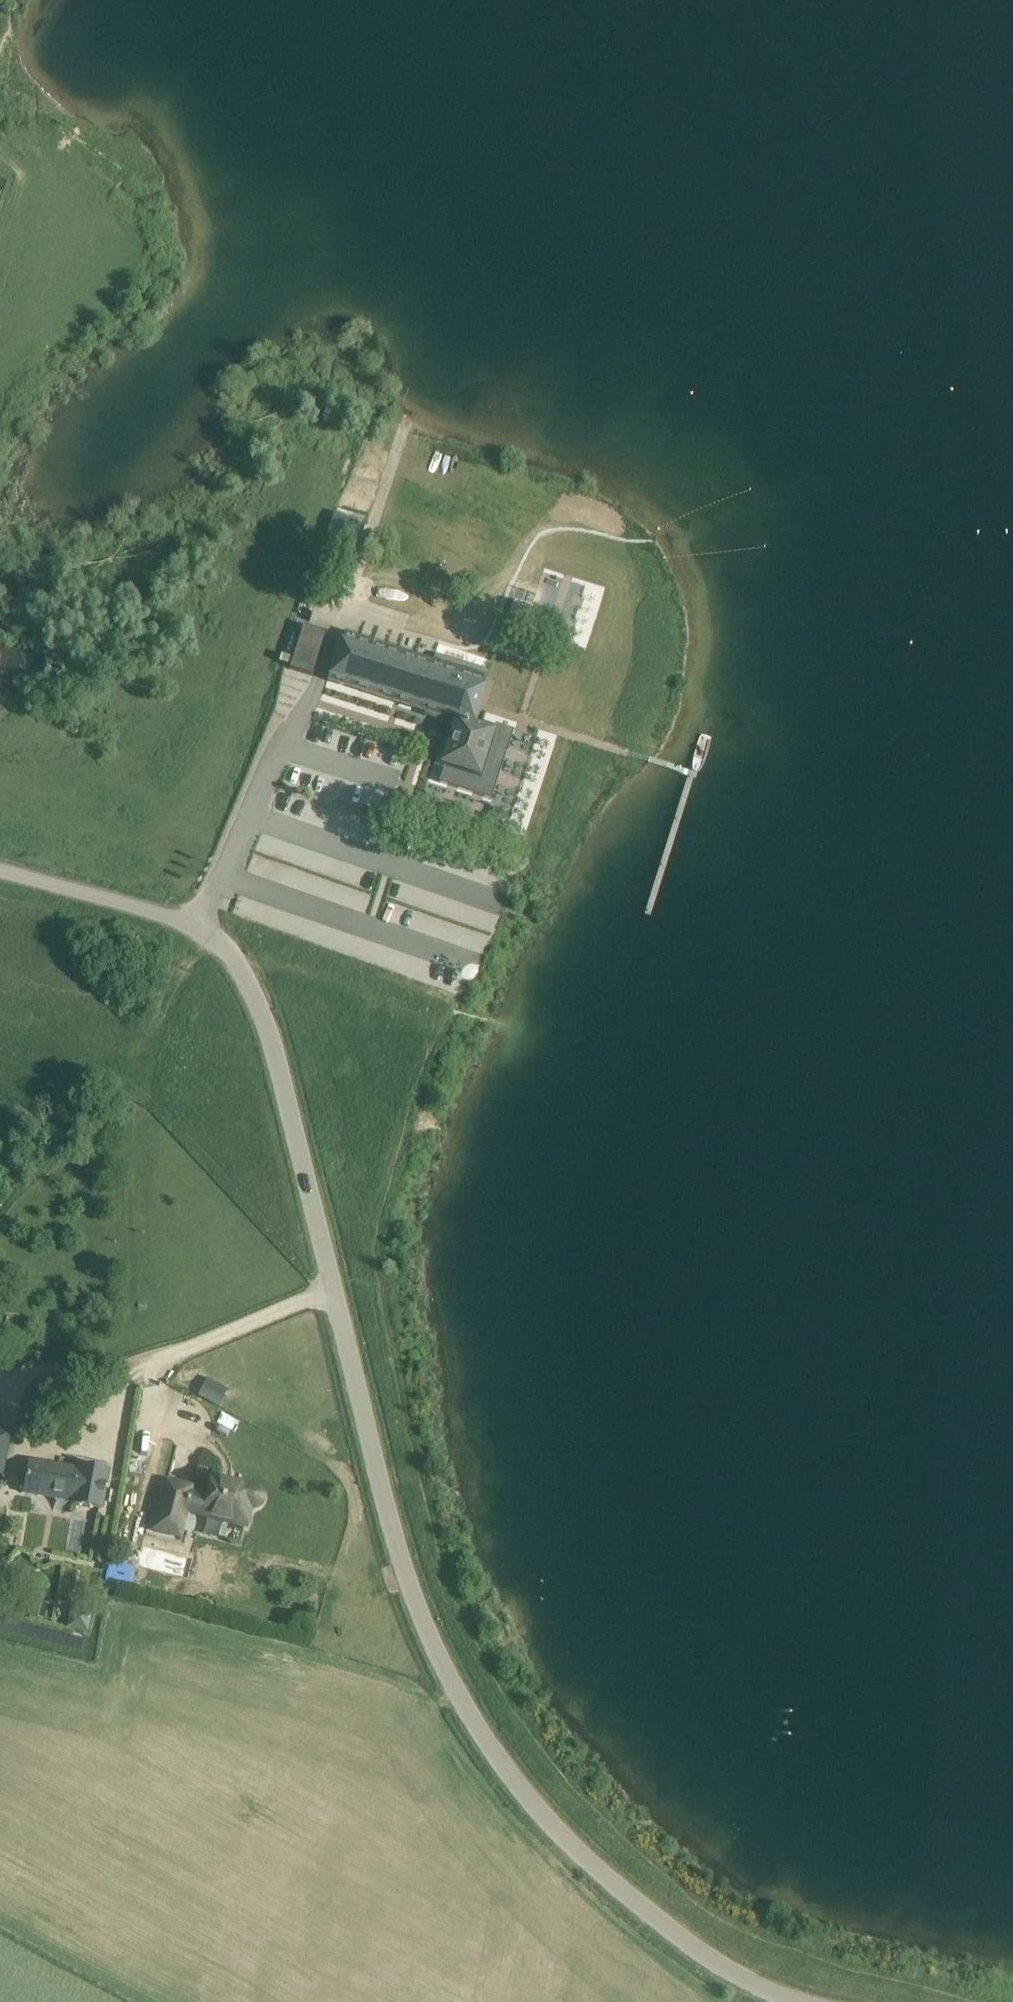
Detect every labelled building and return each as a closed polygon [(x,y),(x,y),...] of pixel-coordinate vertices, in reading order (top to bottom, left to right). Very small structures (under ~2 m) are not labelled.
[(327,537),(333,539),(358,547),(366,524),(344,517),(335,513),(327,537)] [(514,600),(506,625),(516,628),(524,603),(514,600)] [(288,674),(310,682),(324,639),(302,631),(288,674)] [(433,664),(342,635),(326,687),(453,728),(444,754),(437,775),(442,776),(438,788),(491,804),(513,736),(496,731),(494,739),(474,733),(486,695),(483,694),(488,679),(489,674),(435,656),(433,664)] [(205,1384),(199,1395),(219,1407),(226,1395),(205,1384)] [(102,1509),(105,1490),(108,1471),(80,1466),(79,1471),(30,1463),(25,1492),(75,1500),(74,1505),(102,1509)] [(192,1489),(167,1483),(158,1518),(183,1525),(187,1511),(246,1526),(251,1507),(254,1508),(255,1508),(257,1507),(259,1506),(261,1504),(263,1502),(264,1499),(264,1496),(262,1493),(261,1491),(259,1489),(256,1488),(214,1477),(208,1498),(191,1493),(192,1489)]
